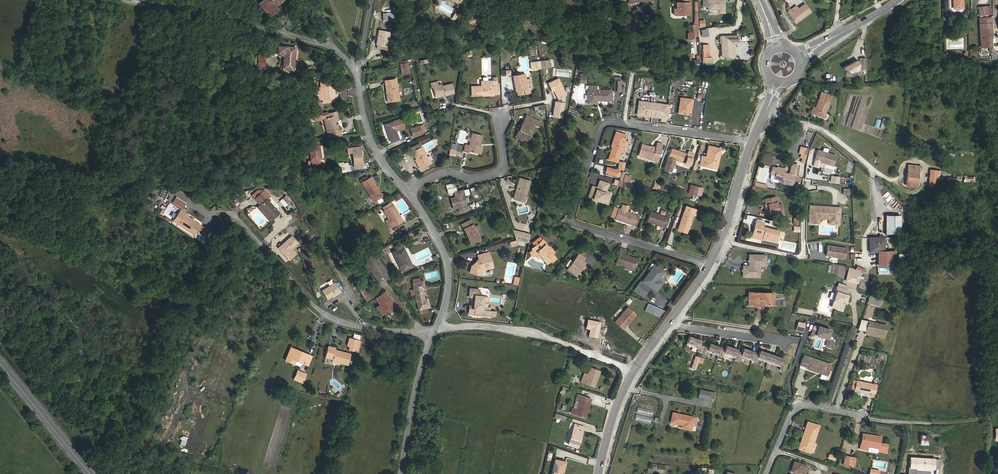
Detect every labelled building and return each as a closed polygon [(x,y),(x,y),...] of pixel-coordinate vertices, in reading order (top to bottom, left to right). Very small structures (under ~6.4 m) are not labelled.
[(283,0),(263,0),(259,3),(269,16),(277,9),(275,7),(283,0)] [(703,6),(708,6),(708,10),(718,10),(718,12),(724,12),(724,0),(703,0),(703,6)] [(962,0),(953,0),(953,8),(962,8),(962,0)] [(689,12),(689,2),(683,2),(676,2),(676,9),(674,9),(674,15),(683,15),(683,12),(689,12)] [(795,23),(810,12),(805,4),(798,9),(789,15),(795,23)] [(991,15),(990,5),(978,7),(979,16),(991,15)] [(789,15),(798,9),(796,6),(787,12),(789,15)] [(474,25),(478,20),(472,16),(469,20),(474,25)] [(992,37),(991,23),(979,24),(981,47),(988,47),(991,46),(991,37),(992,37)] [(698,36),(698,25),(694,25),(692,25),(692,31),(688,33),(688,40),(689,40),(692,38),(692,36),(698,36)] [(387,47),(390,32),(379,30),(376,45),(377,45),(385,47),(387,47)] [(734,56),(734,43),(737,43),(737,36),(721,36),(722,57),(734,56)] [(709,57),(709,45),(703,45),(703,62),(712,61),(711,57),(709,57)] [(294,62),(296,47),(286,46),(286,47),(277,46),(277,53),(285,54),(283,66),(280,66),(280,69),(293,70),(293,69),(294,62)] [(996,59),(996,52),(991,46),(988,47),(989,53),(990,53),(991,59),(996,59)] [(857,59),(842,67),(844,69),(854,71),(859,69),(858,63),(857,59)] [(409,72),(407,63),(403,64),(400,64),(402,73),(409,72)] [(533,92),(531,78),(526,79),(525,73),(513,75),(515,92),(516,91),(517,95),(533,92)] [(566,95),(558,78),(548,83),(552,92),(554,91),(557,99),(566,95)] [(399,100),(396,79),(385,81),(387,92),(386,92),(387,102),(399,100)] [(493,94),(493,90),(496,90),(495,81),(481,81),(481,86),(471,87),(472,96),(493,95),(493,94)] [(454,93),(452,84),(442,86),(442,84),(438,85),(438,82),(430,84),(431,87),(432,87),(435,96),(444,94),(444,95),(454,93)] [(337,94),(334,94),(334,86),(320,87),(317,87),(317,95),(315,95),(316,100),(322,99),(334,98),(338,97),(337,94)] [(611,100),(611,90),(587,90),(587,103),(596,103),(596,100),(611,100)] [(823,117),(831,96),(821,92),(815,108),(813,114),(823,117)] [(691,106),(692,99),(680,98),(678,113),(688,114),(689,106),(691,106)] [(562,118),(564,102),(553,101),(552,117),(562,118)] [(637,114),(666,118),(667,113),(663,112),(664,104),(642,101),(641,109),(638,109),(637,114)] [(335,125),(334,121),(338,120),(336,111),(327,114),(327,112),(319,114),(320,115),(313,116),(314,121),(321,120),(320,118),(324,118),(327,131),(338,128),(337,125),(335,125)] [(396,131),(405,128),(401,118),(384,124),(391,143),(399,140),(396,131)] [(529,136),(535,124),(524,119),(516,136),(519,138),(520,137),(523,138),(524,134),(529,136)] [(422,134),(419,126),(410,129),(413,137),(422,134)] [(624,152),(628,142),(624,141),(626,135),(616,132),(611,146),(612,146),(608,159),(617,162),(621,151),(624,152)] [(477,154),(479,145),(482,135),(472,133),(469,145),(465,144),(463,152),(468,153),(469,151),(477,154)] [(657,159),(662,144),(657,143),(655,148),(651,146),(650,147),(642,144),(639,153),(657,159)] [(321,159),(319,145),(309,146),(311,160),(308,161),(308,165),(320,163),(319,160),(321,159)] [(363,166),(360,146),(347,148),(348,153),(352,152),(354,167),(363,166)] [(430,164),(421,146),(412,151),(416,159),(419,165),(418,166),(420,169),(430,164)] [(713,168),(715,159),(718,160),(721,149),(708,146),(705,157),(702,156),(700,165),(713,168)] [(805,159),(808,149),(800,147),(799,154),(801,154),(800,158),(802,158),(805,159)] [(689,165),(693,153),(688,151),(687,154),(671,149),(664,169),(670,171),(674,160),(689,165)] [(832,167),(836,155),(817,149),(813,161),(832,167)] [(657,159),(639,153),(638,156),(656,161),(657,159)] [(770,166),(773,156),(764,153),(761,163),(770,166)] [(918,170),(918,166),(908,165),(906,185),(916,186),(918,170)] [(616,176),(617,171),(607,167),(605,172),(616,176)] [(795,175),(783,172),(784,169),(777,167),(776,168),(772,167),(770,174),(771,174),(770,178),(770,180),(772,181),(777,183),(778,180),(781,180),(781,182),(792,185),(795,175)] [(300,178),(312,175),(310,169),(298,173),(300,178)] [(941,181),(942,171),(937,171),(930,170),(929,182),(936,183),(936,180),(941,181)] [(381,194),(372,180),(373,180),(371,176),(361,182),(374,202),(376,201),(381,197),(380,195),(381,194)] [(525,196),(530,181),(519,177),(513,199),(518,201),(520,195),(525,196)] [(607,190),(609,183),(598,179),(596,187),(591,185),(586,201),(595,204),(596,201),(607,205),(611,192),(607,190)] [(447,193),(456,191),(454,183),(445,184),(447,193)] [(696,195),(697,190),(698,187),(690,185),(688,193),(696,195)] [(467,210),(463,195),(469,193),(467,188),(456,191),(457,196),(455,197),(450,198),(453,208),(458,207),(459,212),(467,210)] [(254,199),(261,193),(258,189),(251,195),(254,199)] [(267,199),(270,196),(264,190),(261,193),(254,199),(260,205),(272,219),(279,213),(267,199)] [(170,201),(182,209),(186,203),(173,195),(170,201)] [(784,215),(781,204),(777,205),(776,196),(764,199),(765,204),(767,204),(768,209),(769,214),(779,212),(780,216),(784,215)] [(635,215),(635,214),(627,211),(628,207),(621,204),(620,209),(613,207),(610,217),(631,224),(632,224),(635,215)] [(272,219),(260,205),(257,207),(270,222),(272,219)] [(399,220),(397,215),(399,214),(393,205),(392,205),(384,210),(383,211),(388,219),(385,221),(390,228),(397,224),(396,222),(399,220)] [(686,233),(692,214),(695,215),(696,210),(685,206),(677,230),(686,233)] [(839,224),(840,207),(809,206),(808,223),(819,223),(819,218),(829,219),(828,224),(839,224)] [(177,224),(185,212),(181,210),(173,221),(177,224)] [(665,227),(670,214),(666,213),(665,216),(649,211),(646,221),(665,227)] [(200,225),(194,221),(191,219),(188,217),(189,215),(185,212),(177,224),(193,235),(200,225)] [(900,234),(900,216),(885,215),(885,234),(900,234)] [(482,234),(478,226),(474,228),(470,220),(461,224),(465,232),(467,231),(471,240),(478,236),(482,234)] [(775,241),(778,231),(762,227),(763,223),(756,221),(753,232),(763,235),(762,238),(775,241)] [(209,231),(201,226),(199,230),(206,235),(209,231)] [(528,243),(530,234),(512,229),(515,240),(528,243)] [(655,244),(660,232),(653,229),(649,238),(649,242),(655,244)] [(471,244),(480,239),(478,236),(471,240),(467,231),(465,232),(471,244)] [(205,239),(197,233),(194,237),(202,243),(205,239)] [(884,252),(884,237),(869,238),(870,252),(884,252)] [(548,247),(542,240),(538,243),(541,247),(544,244),(552,254),(554,252),(549,246),(548,247)] [(552,254),(544,244),(541,247),(538,243),(531,249),(532,250),(529,252),(533,256),(535,254),(537,252),(540,256),(546,263),(550,260),(555,257),(552,254)] [(844,258),(845,247),(826,245),(825,256),(844,258)] [(412,266),(403,246),(392,251),(402,271),(412,266)] [(384,255),(381,249),(375,252),(378,258),(384,255)] [(388,274),(374,252),(363,260),(366,264),(370,271),(377,281),(388,274)] [(492,267),(488,252),(477,255),(478,259),(471,266),(470,272),(481,275),(483,270),(492,267)] [(581,267),(585,262),(582,260),(585,258),(579,253),(567,269),(574,274),(580,266),(581,267)] [(634,269),(637,259),(624,255),(620,254),(617,263),(625,266),(634,269)] [(748,266),(742,266),(742,277),(759,277),(760,266),(765,266),(766,256),(762,255),(749,254),(748,266)] [(370,271),(366,264),(362,267),(366,274),(370,271)] [(662,282),(658,279),(664,271),(654,264),(651,267),(649,266),(648,268),(649,270),(642,280),(656,291),(662,282)] [(839,266),(836,276),(843,278),(846,268),(839,266)] [(858,283),(860,272),(852,268),(849,267),(846,281),(856,283),(858,283)] [(405,282),(403,277),(394,282),(396,286),(405,282)] [(424,299),(422,290),(425,289),(423,280),(420,281),(419,278),(413,280),(413,283),(412,283),(414,289),(409,290),(411,295),(415,294),(418,310),(419,309),(426,308),(429,307),(427,298),(424,299)] [(373,296),(366,286),(367,286),(362,279),(354,284),(359,291),(361,293),(366,301),(373,296)] [(643,297),(649,288),(640,281),(634,290),(643,297)] [(341,292),(334,282),(322,290),(327,299),(332,296),(337,293),(337,294),(341,292)] [(844,303),(847,295),(846,295),(848,290),(845,290),(837,287),(835,291),(836,291),(831,307),(841,310),(843,303),(844,303)] [(484,310),(482,310),(484,296),(478,295),(479,289),(469,288),(469,296),(472,297),(474,297),(473,306),(471,306),(469,306),(468,314),(484,315),(484,310)] [(395,306),(385,291),(375,298),(379,304),(376,306),(382,315),(395,306)] [(773,304),(773,293),(749,293),(748,304),(773,304)] [(879,305),(881,299),(869,296),(867,302),(879,305)] [(654,315),(657,307),(648,303),(645,311),(654,315)] [(627,308),(615,322),(623,329),(635,315),(627,308)] [(866,331),(868,321),(861,320),(857,329),(866,331)] [(884,338),(886,325),(868,321),(866,331),(865,334),(884,338)] [(814,325),(810,337),(815,338),(816,334),(828,339),(831,330),(814,325)] [(155,340),(146,335),(142,342),(151,347),(155,340)] [(700,340),(688,336),(685,344),(697,348),(696,351),(705,354),(706,351),(722,357),(723,354),(739,359),(740,356),(755,361),(756,358),(779,366),(778,369),(783,371),(785,364),(781,362),(782,358),(759,350),(758,354),(753,353),(754,351),(742,348),(741,352),(736,350),(737,349),(725,345),(724,349),(720,348),(720,347),(708,343),(707,347),(699,344),(700,340)] [(360,341),(360,340),(351,338),(349,346),(348,350),(357,352),(358,348),(360,341)] [(831,348),(834,340),(828,339),(826,346),(831,348)] [(347,365),(350,354),(335,350),(335,348),(328,346),(325,357),(332,359),(332,361),(339,363),(347,365)] [(304,364),(308,355),(290,348),(285,360),(294,364),(295,360),(304,364)] [(827,376),(831,364),(803,355),(800,366),(807,368),(807,369),(827,376)] [(594,386),(599,371),(590,367),(587,374),(584,373),(581,382),(594,386)] [(302,383),(306,374),(297,370),(294,379),(302,383)] [(874,397),(876,384),(856,380),(854,390),(853,393),(874,397)] [(714,399),(715,393),(700,389),(698,396),(708,399),(709,398),(714,399)] [(585,417),(589,404),(588,404),(590,399),(577,395),(576,400),(579,401),(576,409),(572,408),(571,413),(585,417)] [(691,430),(694,417),(673,412),(670,422),(682,425),(681,428),(691,430)] [(553,417),(557,419),(558,419),(564,421),(565,416),(555,413),(553,417)] [(637,414),(635,420),(649,423),(651,417),(637,414)] [(800,449),(803,440),(809,422),(807,422),(798,449),(800,449)] [(810,452),(819,425),(809,422),(803,440),(800,449),(810,452)] [(577,447),(582,430),(578,429),(579,425),(575,424),(568,444),(577,447)] [(872,435),(862,434),(860,444),(862,444),(863,435),(872,437),(872,435)] [(927,449),(928,435),(920,434),(919,448),(927,449)] [(182,435),(179,445),(184,446),(187,437),(182,435)] [(885,452),(887,444),(879,443),(880,437),(872,435),(872,437),(863,435),(862,444),(860,444),(860,449),(868,450),(868,451),(877,453),(878,451),(885,452)] [(854,462),(852,462),(853,457),(845,456),(843,463),(854,465),(854,462)] [(561,471),(563,472),(565,462),(555,459),(551,473),(561,473),(561,471)] [(807,466),(794,462),(791,471),(799,473),(804,473),(807,466)]
